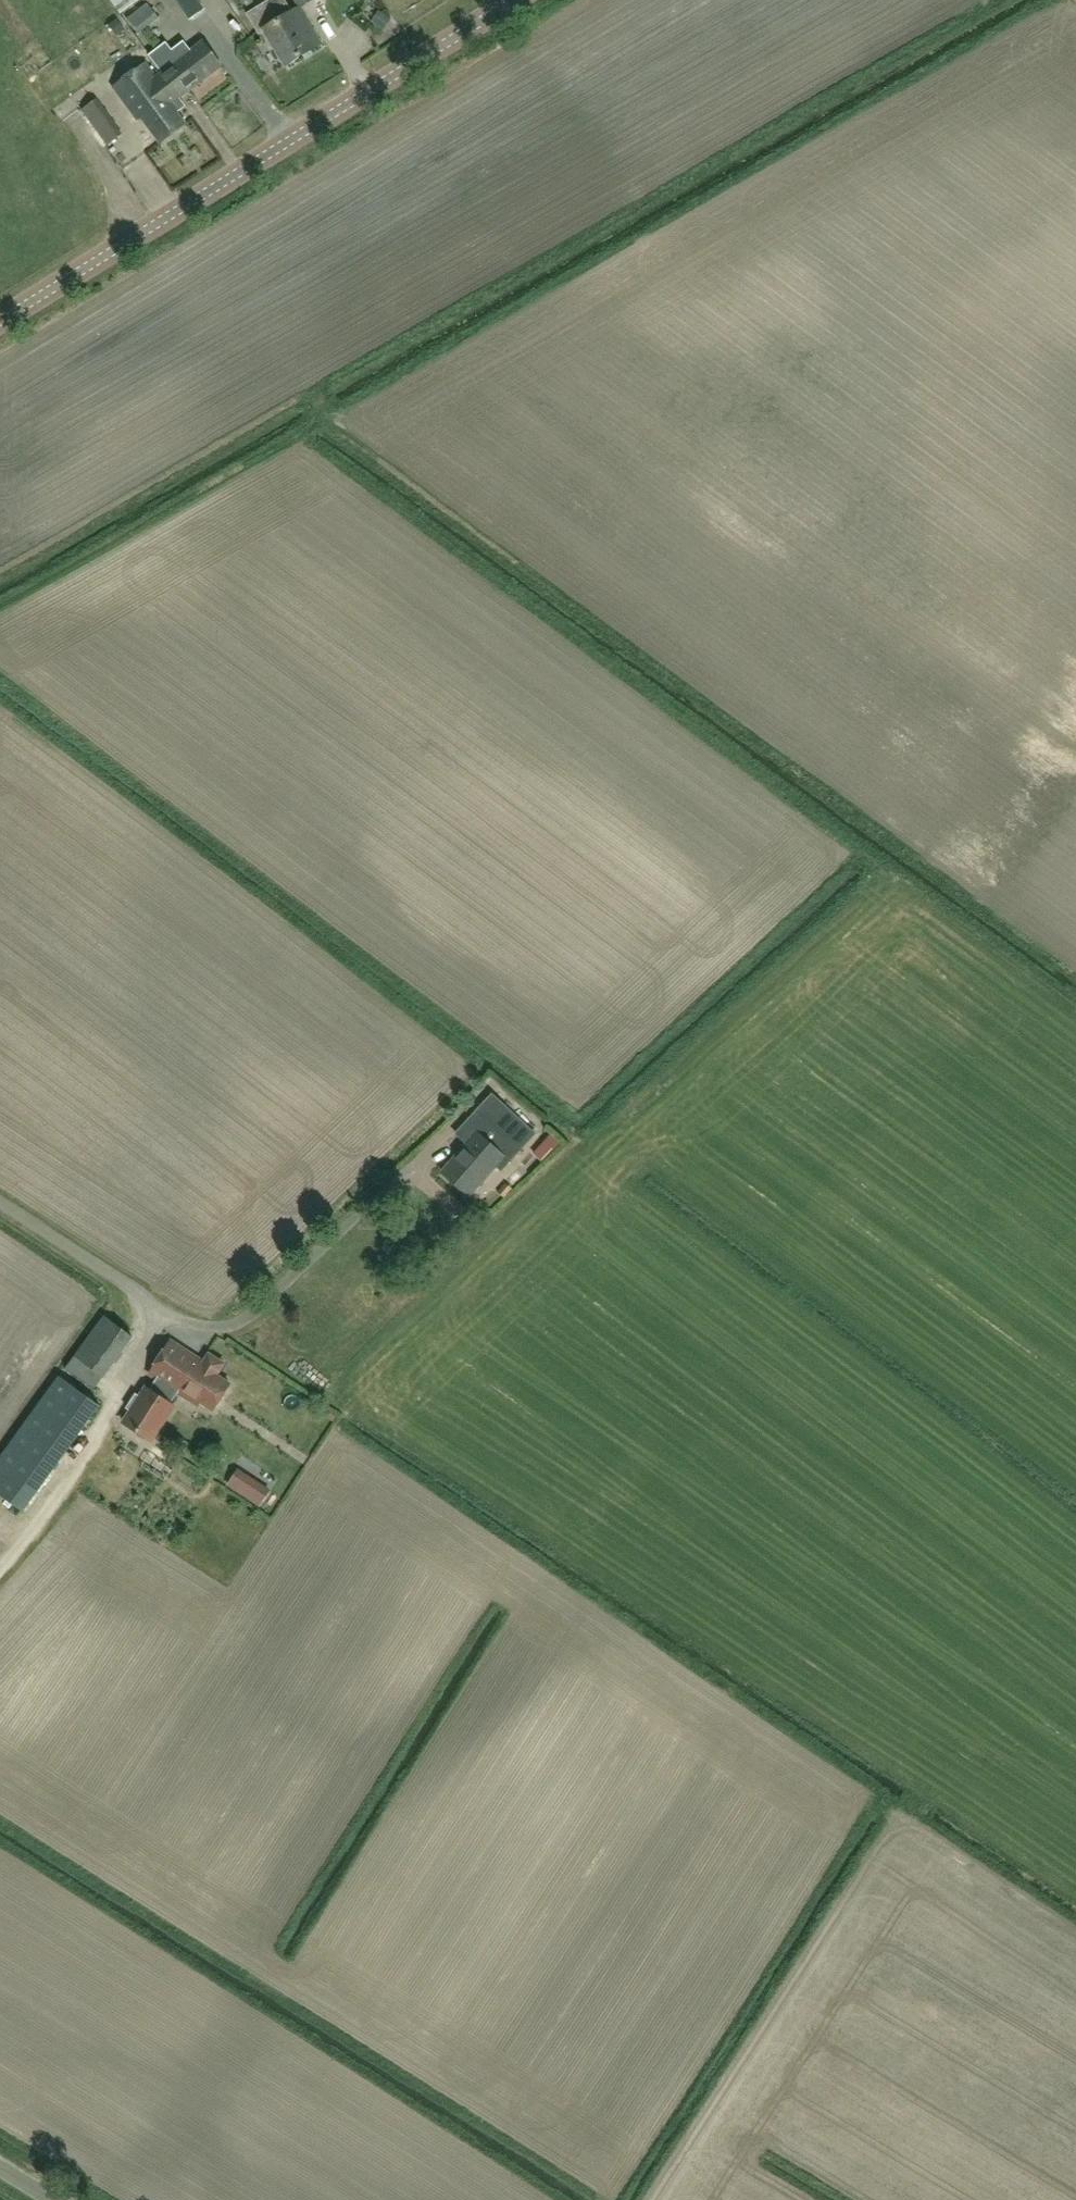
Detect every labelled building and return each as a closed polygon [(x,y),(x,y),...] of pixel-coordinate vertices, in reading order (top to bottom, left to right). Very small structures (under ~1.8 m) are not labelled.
[(119,15),(140,0),(108,0),(119,15)] [(189,21),(206,9),(199,0),(175,0),(189,21)] [(314,49),(322,44),(300,8),(291,14),(283,0),(272,0),(247,15),(260,34),(264,32),(286,66),(314,49)] [(313,0),(295,0),(300,8),(313,0)] [(149,56),(153,60),(162,72),(156,78),(145,64),(113,88),(138,121),(141,118),(161,144),(186,125),(177,113),(185,107),(179,98),(221,66),(203,41),(189,52),(183,43),(173,51),(166,42),(149,56)] [(91,121),(105,111),(96,100),(82,109),(91,121)] [(470,1195),(503,1157),(509,1162),(535,1133),(492,1094),(464,1125),(476,1135),(444,1172),(470,1195)] [(79,1357),(106,1373),(133,1329),(106,1313),(79,1357)] [(178,1393),(183,1396),(198,1406),(201,1402),(213,1410),(230,1383),(217,1375),(225,1362),(207,1351),(202,1360),(171,1341),(150,1375),(156,1379),(149,1389),(146,1387),(140,1396),(136,1394),(127,1408),(131,1411),(124,1423),(134,1430),(152,1441),(175,1406),(172,1404),(178,1393)] [(100,1405),(61,1377),(0,1461),(0,1495),(23,1511),(100,1405)]
